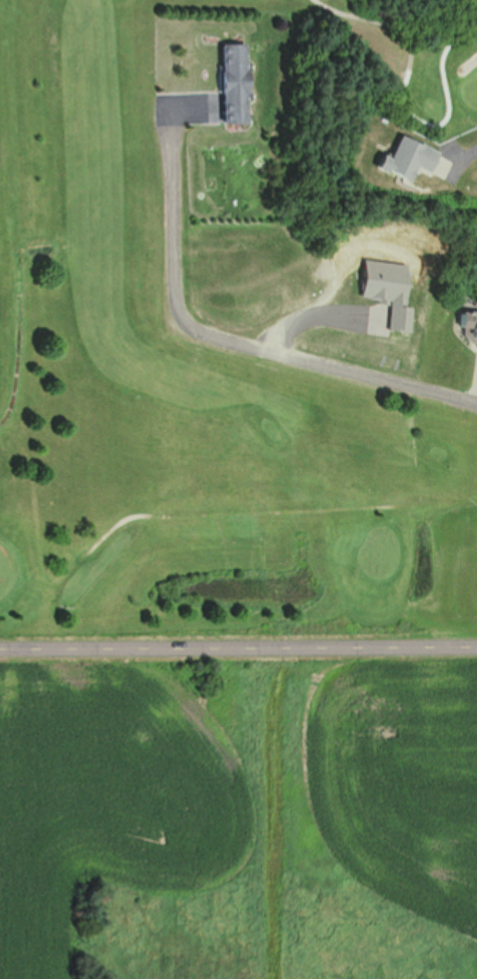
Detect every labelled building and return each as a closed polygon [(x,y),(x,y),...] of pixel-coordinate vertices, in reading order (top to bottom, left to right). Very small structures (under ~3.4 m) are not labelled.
[(251,122),(250,44),(225,44),(226,123),(251,122)] [(417,181),(421,167),(437,172),(444,150),(404,137),(397,158),(385,154),(380,168),(417,181)] [(469,347),(476,347),(476,313),(469,313),(469,347)]
